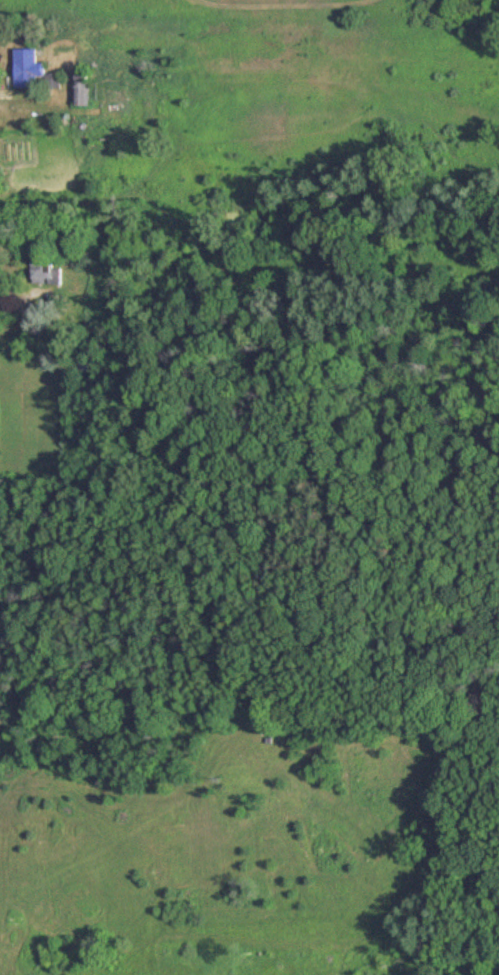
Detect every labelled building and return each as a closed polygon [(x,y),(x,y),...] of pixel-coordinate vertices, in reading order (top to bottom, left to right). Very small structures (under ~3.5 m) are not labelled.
[(18,49),(18,88),(39,87),(39,77),(46,77),(46,88),(62,88),(62,74),(47,74),(47,63),(39,64),(39,49),(18,49)] [(89,105),(89,73),(74,73),(74,105),(89,105)] [(63,262),(34,262),(34,283),(63,283),(63,262)]
